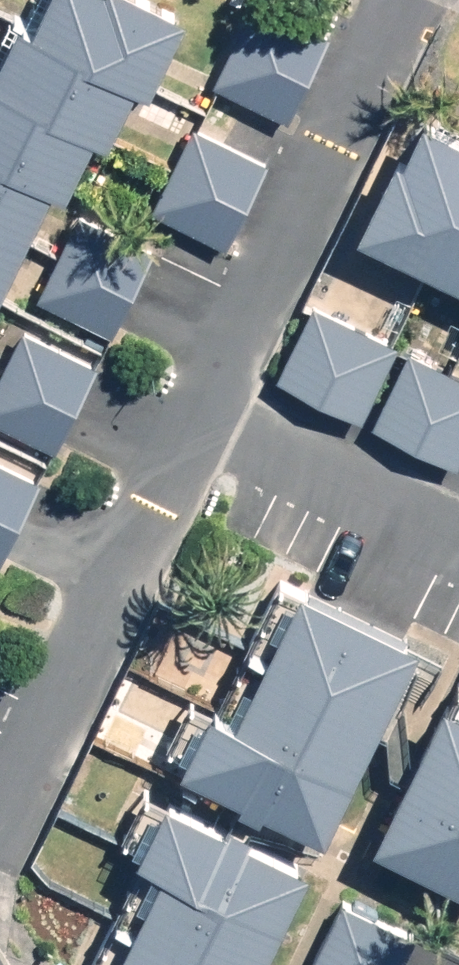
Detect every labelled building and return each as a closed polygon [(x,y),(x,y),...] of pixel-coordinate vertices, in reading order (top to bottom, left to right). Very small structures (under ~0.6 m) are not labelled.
[(54,177),(70,185),(97,127),(110,133),(137,75),(153,83),(191,3),(184,0),(48,0),(37,23),(23,16),(0,63),(0,288),(54,177)] [(318,32),(256,0),(215,80),(278,111),(318,32)] [(431,107),(410,154),(396,146),(357,228),(458,272),(458,121),(431,107)] [(258,155),(194,123),(153,204),(216,237),(258,155)] [(156,247),(82,210),(40,293),(114,330),(156,247)] [(398,341),(317,300),(281,373),(362,413),(398,341)] [(25,326),(0,376),(0,415),(56,444),(97,362),(25,326)] [(412,347),(376,421),(458,462),(458,370),(412,347)] [(0,456),(0,561),(43,477),(0,456)] [(419,634),(305,578),(238,713),(216,702),(189,756),(325,823),(419,634)] [(446,692),(376,832),(458,873),(458,698),(446,692)] [(311,858),(171,788),(142,848),(170,862),(118,964),(257,964),(311,858)] [(416,934),(345,900),(313,964),(400,964),(416,934)]
